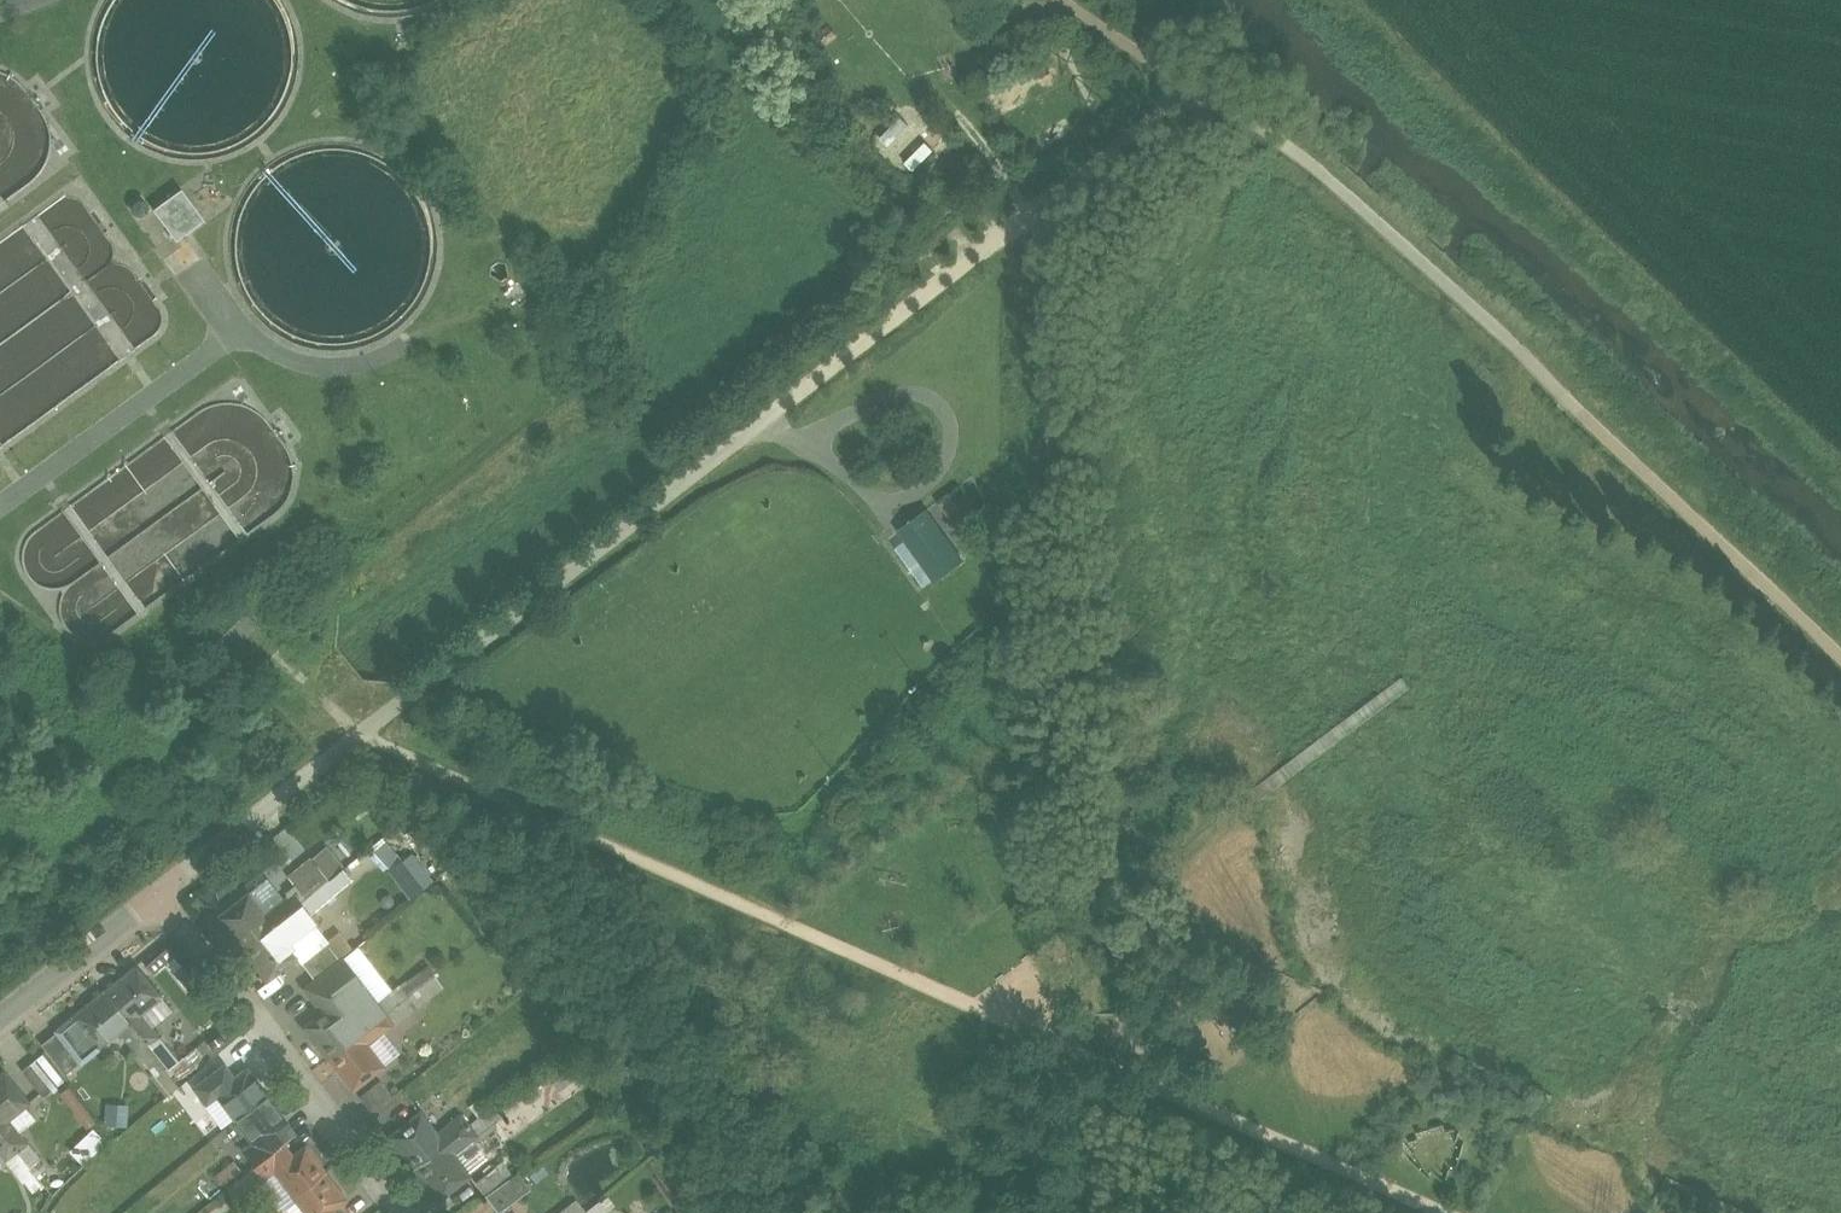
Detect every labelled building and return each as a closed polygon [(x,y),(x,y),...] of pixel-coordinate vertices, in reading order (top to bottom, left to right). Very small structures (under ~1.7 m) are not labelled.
[(886,125),(868,143),(905,180),(946,139),(928,121),(905,144),(886,125)] [(183,186),(154,208),(178,240),(207,218),(183,186)] [(986,543),(950,493),(940,500),(976,550),(986,543)] [(964,559),(928,509),(903,528),(939,577),(964,559)] [(326,847),(290,876),(298,886),(306,896),(325,881),(342,867),(326,847)] [(408,896),(432,878),(411,849),(387,867),(408,896)] [(343,868),(342,867),(325,881),(306,896),(301,901),(309,912),(351,877),(344,868),(343,868)] [(298,886),(288,894),(297,904),(301,901),(306,896),(298,886)] [(249,892),(219,916),(243,947),(297,904),(288,894),(265,913),(249,892)] [(243,947),(242,948),(267,979),(299,954),(288,940),(314,919),(309,912),(301,901),(297,904),(243,947)] [(326,940),(301,959),(316,978),(317,978),(341,959),(326,940)] [(341,959),(317,978),(328,993),(350,976),(355,972),(344,957),(341,959)] [(137,964),(106,989),(149,1043),(159,1035),(141,1012),(161,995),(137,964)] [(350,976),(328,993),(317,978),(316,978),(306,986),(324,1009),(304,1025),(329,1056),(383,1014),(375,1003),(372,1004),(371,1005),(350,979),(352,978),(350,976)] [(402,982),(375,1003),(383,1014),(388,1010),(410,993),(402,982)] [(93,998),(87,1002),(88,1002),(74,1014),(76,1017),(58,1031),(80,1059),(98,1044),(99,1046),(119,1029),(138,1052),(149,1043),(106,989),(105,988),(93,998)] [(410,993),(388,1010),(396,1021),(421,1002),(413,991),(410,993)] [(383,1014),(329,1056),(353,1088),(384,1064),(368,1043),(391,1024),(383,1014)] [(58,1031),(57,1030),(42,1042),(65,1073),(81,1061),(80,1059),(58,1031)] [(58,1083),(37,1057),(23,1068),(44,1094),(58,1083)] [(267,1093),(247,1067),(234,1077),(224,1064),(195,1086),(206,1102),(217,1093),(235,1116),(267,1093)] [(0,1073),(0,1128),(16,1149),(17,1149),(28,1141),(9,1117),(30,1101),(4,1069),(0,1073)] [(267,1093),(235,1116),(253,1140),(243,1148),(254,1164),(283,1141),(274,1129),(286,1119),(267,1093)] [(489,1108),(469,1123),(478,1134),(497,1119),(489,1108)] [(421,1111),(390,1135),(415,1166),(469,1123),(461,1113),(437,1132),(421,1111)] [(93,1123),(68,1146),(82,1161),(107,1138),(93,1123)] [(469,1123),(415,1166),(439,1197),(470,1173),(454,1152),(478,1134),(469,1123)] [(6,1157),(16,1149),(0,1128),(0,1149),(6,1157)] [(305,1144),(293,1154),(283,1141),(254,1164),(265,1177),(276,1169),(294,1194),(326,1170),(305,1144)] [(495,1166),(475,1181),(485,1194),(505,1178),(495,1166)] [(294,1194),(309,1212),(338,1212),(332,1205),(345,1196),(326,1170),(294,1194)] [(518,1171),(487,1194),(498,1210),(530,1187),(518,1171)] [(561,1212),(581,1212),(586,1209),(579,1199),(561,1212)]
